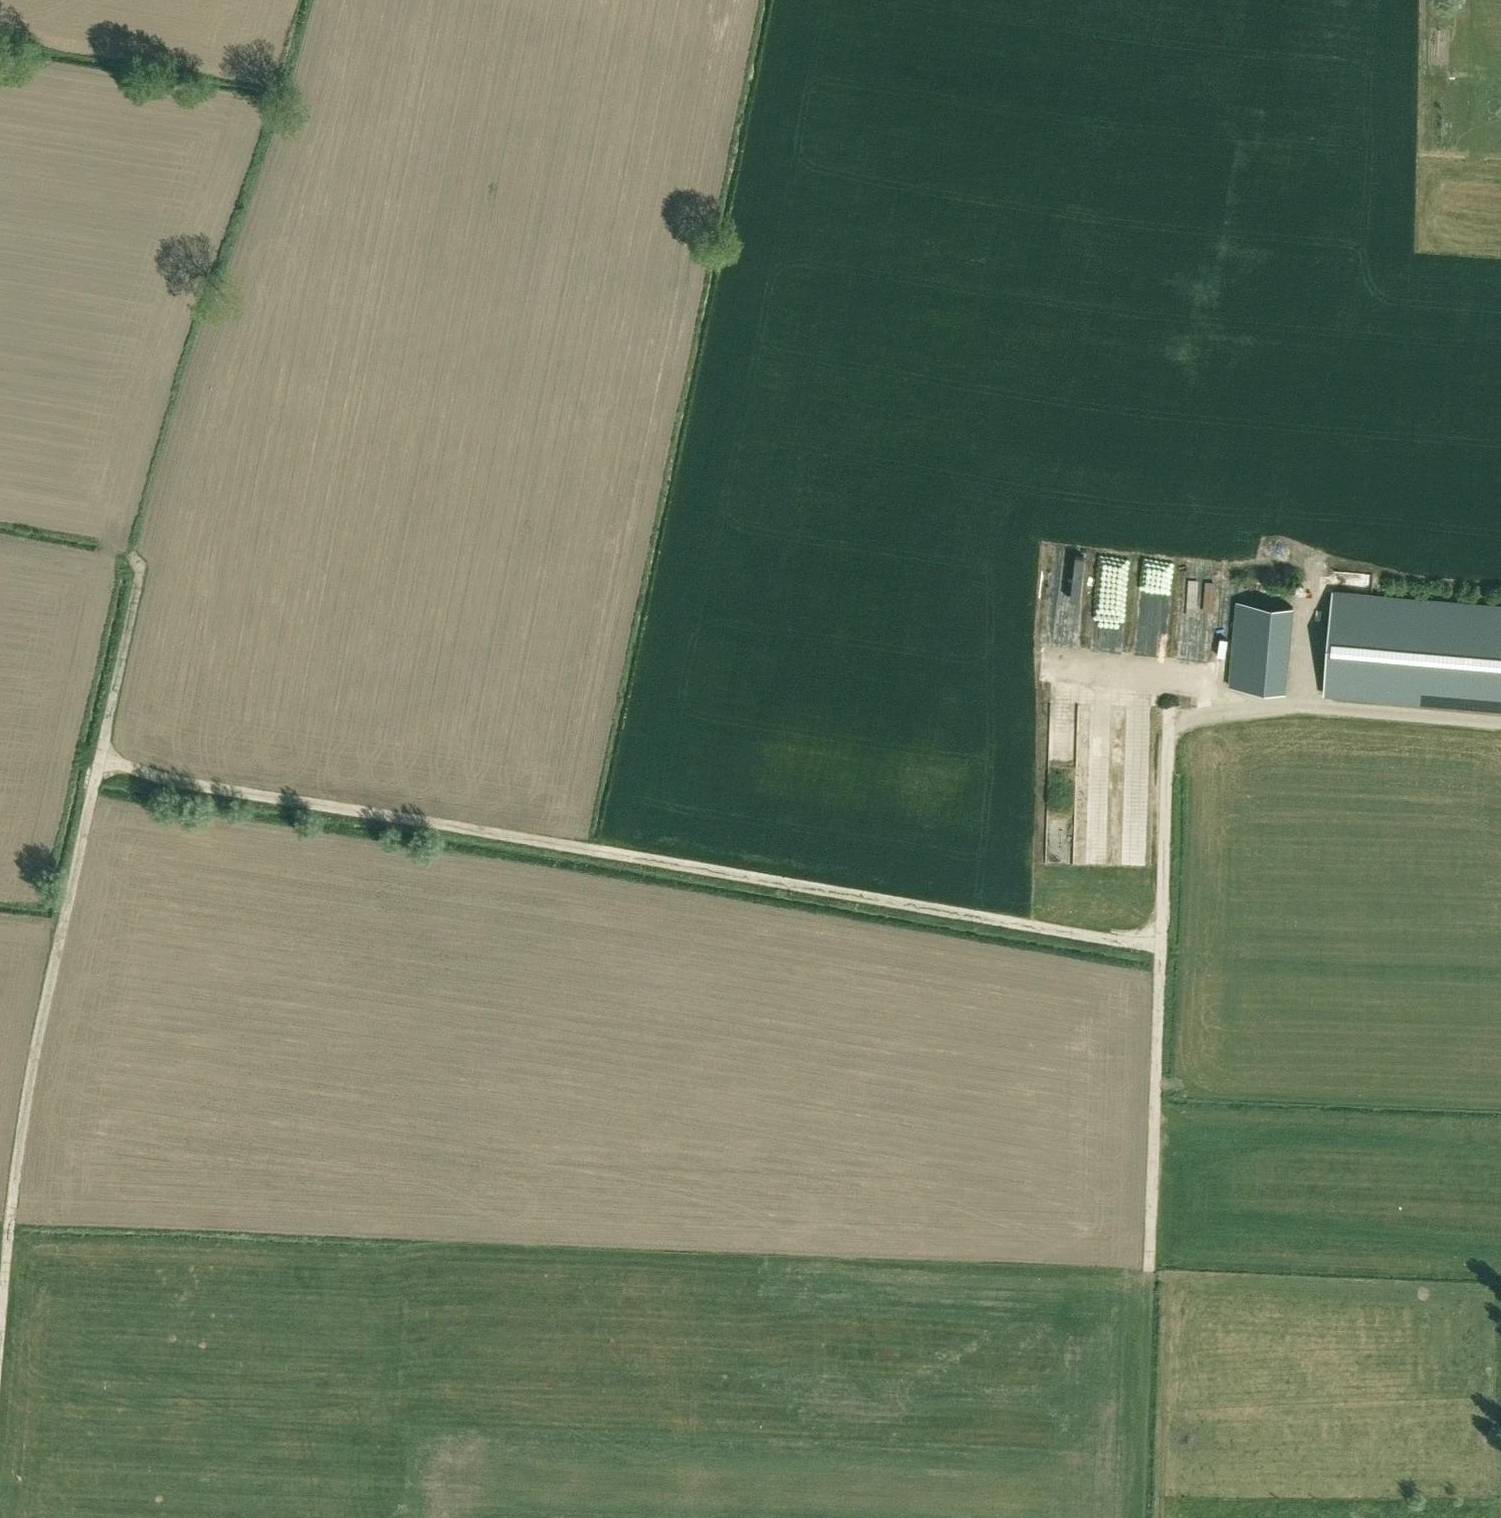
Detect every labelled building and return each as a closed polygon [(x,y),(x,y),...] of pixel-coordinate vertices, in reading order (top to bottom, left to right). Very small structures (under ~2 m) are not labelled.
[(1007,578),(1059,584),(1061,566),(1009,560),(1007,578)] [(1324,695),(1500,710),(1500,606),(1333,592),(1324,695)] [(1237,601),(1229,687),(1287,693),(1295,606),(1237,601)] [(1106,701),(1085,701),(1087,814),(1108,813),(1106,701)] [(1041,859),(1067,860),(1070,724),(1044,723),(1041,859)] [(1145,857),(1144,838),(1115,839),(1116,859),(1145,857)]
